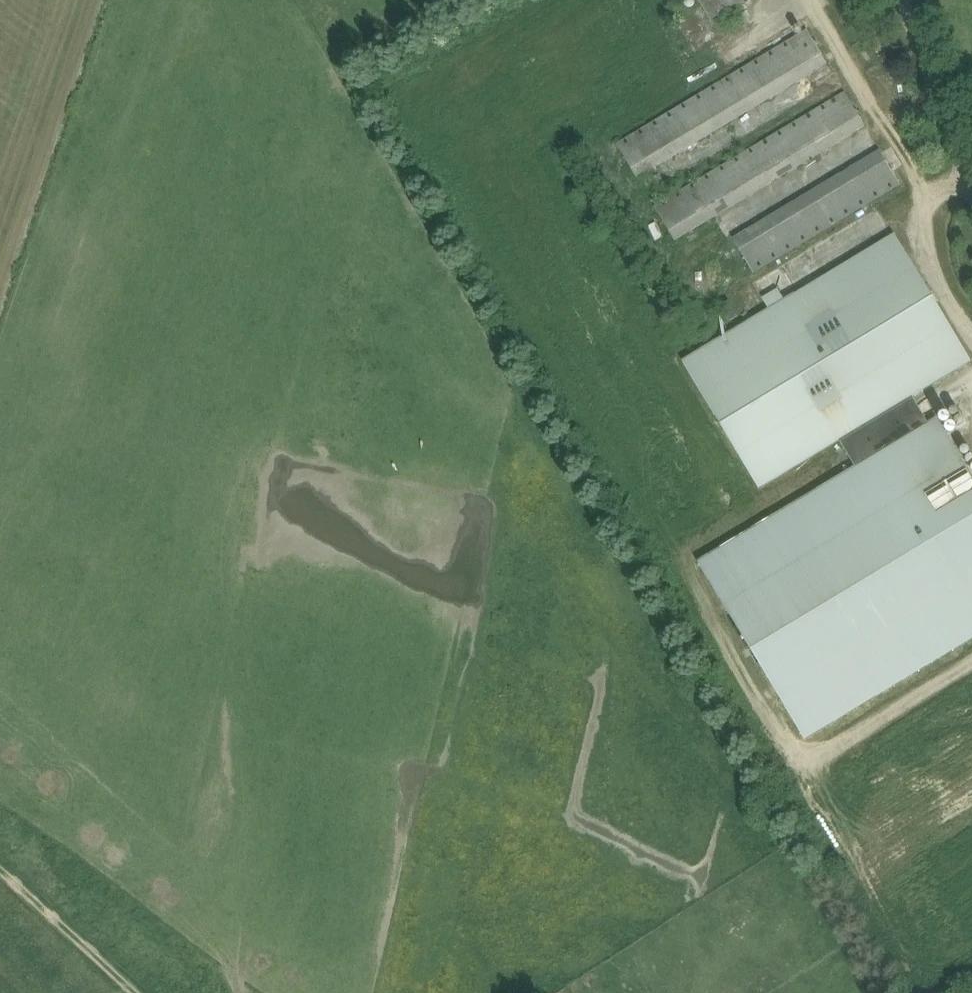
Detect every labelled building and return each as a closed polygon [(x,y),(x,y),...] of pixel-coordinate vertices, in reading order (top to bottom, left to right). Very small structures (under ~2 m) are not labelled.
[(711,18),(742,0),(700,0),(711,18)] [(638,176),(828,62),(817,44),(818,43),(817,41),(815,42),(808,30),(619,144),(638,176)] [(675,238),(865,124),(858,113),(860,112),(858,109),(857,110),(846,92),(656,207),(675,238)] [(755,271),(901,183),(895,173),(896,172),(893,169),(892,169),(882,151),(736,239),(755,271)] [(913,396),(969,362),(892,235),(785,300),(778,288),(762,297),(769,308),(682,360),(759,489),(841,439),(857,466),(700,561),(807,738),(971,639),(971,476),(937,418),(930,423),(913,396)] [(753,285),(744,289),(753,310),(762,306),(753,285)]
